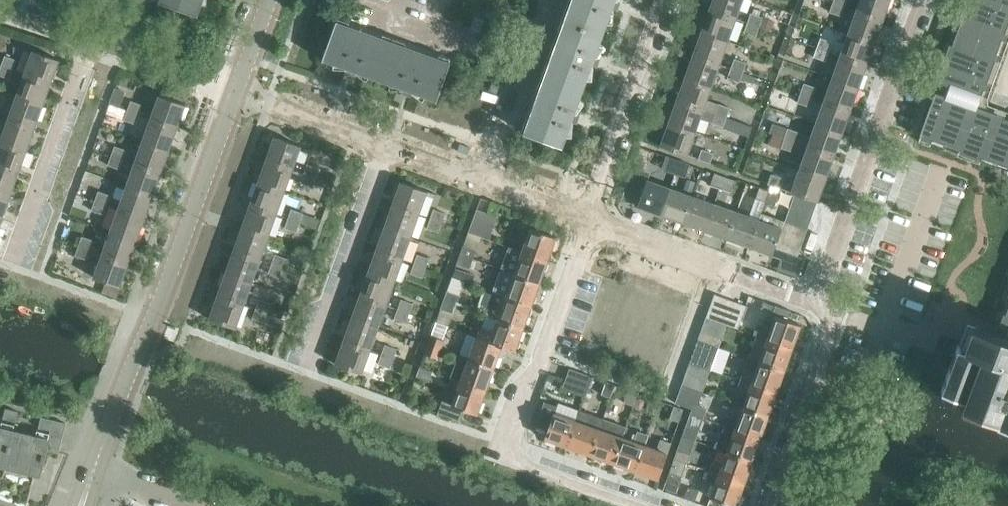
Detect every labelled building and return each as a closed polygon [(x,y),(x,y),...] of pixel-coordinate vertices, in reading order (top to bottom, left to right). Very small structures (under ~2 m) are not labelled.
[(159,0),(198,15),(204,0),(159,0)] [(564,18),(604,32),(612,9),(616,10),(619,1),(616,0),(571,0),(564,18)] [(708,9),(736,18),(742,0),(711,0),(708,9)] [(856,10),(884,20),(891,0),(860,0),(856,10)] [(997,115),(997,114),(977,107),(986,82),(987,83),(995,60),(994,60),(1004,32),(1005,33),(1007,25),(1007,0),(968,0),(939,82),(920,135),(932,139),(1007,167),(1007,120),(997,115)] [(845,6),(833,2),(830,12),(841,16),(845,6)] [(708,9),(700,31),(728,41),(736,18),(708,9)] [(856,10),(848,33),(876,43),(884,20),(856,10)] [(751,13),(747,23),(759,27),(760,23),(762,17),(751,13)] [(760,23),(759,27),(770,31),(774,21),(762,17),(760,23)] [(564,18),(544,75),(583,89),(592,65),(595,66),(598,58),(595,57),(604,32),(564,18)] [(356,71),(379,80),(394,41),(337,20),(322,59),(347,68),(346,72),(354,75),(356,71)] [(759,27),(747,23),(744,32),(756,36),(759,27)] [(700,31),(692,54),(719,64),(728,41),(700,31)] [(848,33),(840,55),(868,65),(876,43),(848,33)] [(821,38),(817,47),(829,51),(832,42),(821,38)] [(394,41),(379,80),(403,88),(402,92),(411,95),(412,92),(437,100),(451,61),(394,41)] [(829,51),(817,47),(814,57),(825,61),(829,51)] [(33,50),(25,73),(52,83),(61,60),(33,50)] [(692,54),(684,77),(711,87),(719,64),(692,54)] [(840,55),(832,78),(860,88),(868,65),(840,55)] [(5,56),(2,65),(13,69),(17,60),(5,56)] [(735,58),(731,68),(743,72),(746,63),(735,58)] [(2,65),(0,69),(0,75),(10,79),(13,69),(2,65)] [(743,72),(731,68),(728,77),(739,82),(743,72)] [(25,73),(17,96),(44,106),(52,83),(25,73)] [(583,89),(544,75),(523,132),(563,146),(572,122),(575,123),(578,114),(575,113),(583,89)] [(684,77),(676,99),(726,118),(730,108),(707,99),(711,87),(684,77)] [(832,78),(824,101),(851,111),(860,88),(832,78)] [(804,83),(801,93),(812,97),(816,87),(804,83)] [(115,86),(109,102),(120,106),(126,90),(115,86)] [(812,97),(801,93),(797,102),(809,106),(812,97)] [(159,95),(151,118),(178,128),(187,105),(159,95)] [(17,96),(8,118),(36,128),(44,106),(17,96)] [(676,99),(667,122),(695,132),(700,118),(723,127),(725,120),(726,118),(676,99)] [(131,101),(128,110),(139,114),(143,105),(131,101)] [(824,101),(816,124),(843,134),(851,111),(824,101)] [(139,114),(128,110),(124,119),(136,124),(139,114)] [(8,118),(0,141),(28,151),(36,128),(8,118)] [(151,118),(143,141),(170,150),(178,128),(151,118)] [(725,120),(723,127),(733,130),(736,121),(726,118),(725,120)] [(695,132),(667,122),(659,145),(687,155),(695,132)] [(744,124),(742,130),(750,133),(752,127),(744,124)] [(785,138),(784,138),(835,156),(843,134),(816,124),(811,137),(788,128),(785,138)] [(773,134),(770,143),(781,148),(781,147),(782,145),(784,138),(785,138),(777,135),(773,134)] [(273,136),(265,159),(293,169),(301,146),(273,136)] [(804,156),(799,169),(827,179),(835,156),(784,138),(782,145),(781,147),(804,156)] [(0,142),(0,167),(20,174),(28,151),(0,141),(0,142)] [(143,141),(135,163),(162,173),(170,150),(143,141)] [(115,146),(111,155),(123,159),(126,150),(115,146)] [(702,149),(698,159),(710,163),(713,153),(702,149)] [(123,159),(111,155),(108,165),(120,169),(123,159)] [(666,169),(675,172),(679,161),(670,157),(666,169)] [(265,159),(257,181),(285,191),(293,169),(265,159)] [(679,161),(675,172),(685,176),(689,164),(679,161)] [(135,163),(126,186),(154,196),(162,173),(135,163)] [(308,164),(304,173),(316,177),(319,168),(308,164)] [(622,195),(621,198),(638,204),(647,179),(648,179),(651,172),(633,166),(622,195)] [(12,197),(20,174),(0,167),(0,192),(12,197)] [(827,179),(799,169),(795,182),(771,174),(768,184),(780,188),(791,192),(819,202),(827,179)] [(316,177),(304,173),(301,183),(312,187),(316,177)] [(710,185),(720,188),(724,177),(715,173),(710,185)] [(724,177),(720,188),(729,192),(734,180),(724,177)] [(637,206),(660,214),(670,187),(647,179),(637,206)] [(686,179),(682,192),(691,195),(695,182),(686,179)] [(257,181),(249,204),(277,214),(285,191),(257,181)] [(400,181),(391,204),(419,214),(427,191),(400,181)] [(126,186),(118,209),(146,219),(154,196),(126,186)] [(660,214),(682,223),(692,195),(670,187),(660,214)] [(756,199),(766,202),(770,191),(760,187),(756,199)] [(99,191),(95,200),(107,205),(110,195),(99,191)] [(770,191),(766,202),(774,206),(779,194),(770,191)] [(3,219),(12,197),(0,192),(0,218),(3,219)] [(794,194),(789,207),(812,216),(817,202),(794,194)] [(682,223),(705,231),(714,203),(692,195),(682,223)] [(296,206),(314,212),(317,202),(299,197),(296,206)] [(107,205),(95,200),(92,210),(103,214),(107,205)] [(752,212),(782,223),(783,220),(767,214),(770,206),(756,201),(752,212)] [(705,231),(727,239),(737,212),(714,203),(705,231)] [(249,204),(241,227),(268,237),(277,214),(249,204)] [(391,204),(383,227),(411,237),(419,214),(391,204)] [(789,207),(785,221),(807,229),(812,216),(789,207)] [(118,209),(110,232),(138,241),(146,219),(118,209)] [(292,209),(288,218),(300,223),(303,213),(292,209)] [(434,209),(430,218),(442,222),(445,213),(434,209)] [(477,209),(468,232),(489,239),(497,216),(477,209)] [(727,239),(750,247),(759,220),(737,212),(727,239)] [(300,223),(288,218),(285,228),(296,232),(300,223)] [(442,222),(430,218),(427,228),(438,232),(442,222)] [(775,247),(780,234),(782,228),(759,220),(750,247),(772,255),(775,247)] [(785,221),(782,228),(780,234),(802,242),(807,229),(785,221)] [(241,227),(233,250),(260,260),(268,237),(241,227)] [(383,227),(375,249),(403,259),(411,237),(383,227)] [(531,228),(522,251),(548,260),(556,237),(531,228)] [(110,232),(102,254),(129,264),(138,241),(110,232)] [(780,234),(775,247),(798,255),(802,242),(780,234)] [(82,236),(79,246),(90,250),(94,240),(82,236)] [(90,250),(79,246),(75,255),(87,259),(90,250)] [(463,246),(460,254),(473,258),(476,250),(463,246)] [(511,247),(503,269),(514,273),(539,283),(548,260),(522,251),(511,247)] [(375,249),(367,272),(394,282),(403,259),(375,249)] [(233,250),(224,272),(252,282),(260,260),(233,250)] [(129,264),(102,254),(94,277),(121,287),(129,264)] [(275,254),(272,264),(283,268),(287,258),(275,254)] [(418,254),(414,264),(426,268),(429,258),(418,254)] [(473,258),(460,254),(457,263),(470,268),(473,258)] [(283,268),(272,264),(268,273),(280,277),(283,268)] [(426,268),(414,264),(411,273),(422,277),(426,268)] [(455,268),(452,276),(463,280),(465,281),(471,283),(474,274),(455,268)] [(501,269),(493,291),(506,296),(531,305),(539,283),(514,273),(503,269),(501,269)] [(224,272),(216,295),(244,305),(252,282),(224,272)] [(367,272),(359,295),(386,305),(394,282),(367,272)] [(452,276),(447,291),(455,293),(460,295),(465,281),(463,280),(452,276)] [(106,282),(102,294),(117,299),(121,287),(106,282)] [(447,291),(444,300),(457,304),(460,295),(455,293),(447,291)] [(485,314),(498,319),(523,328),(531,305),(506,296),(493,291),(485,314)] [(706,317),(727,324),(738,328),(746,305),(714,294),(706,317)] [(244,305),(216,295),(208,318),(236,328),(244,305)] [(359,295),(351,318),(378,328),(386,305),(359,295)] [(259,299),(256,309),(267,313),(271,303),(259,299)] [(401,299),(398,309),(409,313),(413,303),(401,299)] [(457,304),(444,300),(441,308),(454,313),(457,304)] [(777,305),(773,315),(775,315),(776,316),(789,320),(792,311),(777,305)] [(1005,314),(1004,313),(999,325),(1007,328),(1007,307),(1005,314)] [(267,313),(256,309),(252,318),(264,322),(267,313)] [(409,313),(398,309),(394,318),(406,322),(409,313)] [(761,325),(757,335),(792,347),(801,324),(775,315),(771,328),(761,325)] [(706,317),(698,340),(719,347),(727,324),(706,317)] [(351,318),(342,340),(370,350),(378,328),(351,318)] [(481,327),(478,336),(502,345),(502,346),(515,351),(523,328),(498,319),(493,332),(481,327)] [(941,389),(945,391),(946,387),(957,391),(955,394),(966,398),(963,407),(966,409),(968,403),(988,410),(985,416),(1000,421),(1000,422),(1007,425),(1007,338),(1006,337),(976,326),(968,348),(958,344),(941,389)] [(431,335),(428,344),(441,349),(444,340),(431,335)] [(749,358),(759,361),(784,370),(792,347),(757,335),(749,358)] [(477,336),(469,359),(494,368),(502,346),(502,345),(478,336),(477,336)] [(370,350),(342,340),(334,363),(362,373),(370,350)] [(698,340),(690,362),(711,369),(719,347),(698,340)] [(385,344),(382,354),(393,358),(397,349),(385,344)] [(441,349),(428,344),(425,353),(438,358),(441,349)] [(458,360),(451,378),(486,390),(494,368),(469,359),(453,353),(452,358),(458,360)] [(393,358),(382,354),(378,363),(390,367),(393,358)] [(745,369),(741,380),(776,393),(784,370),(759,361),(755,373),(745,369)] [(690,362),(682,385),(703,392),(711,369),(690,362)] [(420,367),(416,376),(429,381),(433,372),(420,367)] [(562,388),(586,396),(593,376),(570,368),(562,388)] [(486,390),(451,378),(447,389),(456,393),(452,404),(442,400),(438,412),(461,421),(465,409),(477,414),(486,390)] [(747,395),(743,406),(768,415),(776,393),(741,380),(737,391),(747,395)] [(602,394),(611,397),(615,384),(606,381),(602,394)] [(690,413),(700,416),(703,418),(707,409),(698,406),(703,392),(682,385),(675,403),(692,409),(690,413)] [(624,402),(633,405),(638,392),(629,389),(624,402)] [(647,410),(656,413),(660,401),(651,397),(647,410)] [(545,438),(567,446),(576,421),(555,413),(557,406),(545,402),(536,425),(548,429),(545,438)] [(670,419),(679,422),(683,409),(674,406),(670,419)] [(729,416),(725,426),(760,438),(768,415),(743,406),(738,419),(729,416)] [(3,418),(16,421),(18,411),(6,408),(3,418)] [(567,446),(590,454),(603,419),(580,411),(577,421),(576,421),(567,446)] [(683,436),(693,439),(695,440),(699,431),(695,430),(700,416),(690,413),(682,436),(683,436)] [(13,430),(5,466),(40,475),(46,449),(59,451),(66,423),(41,417),(39,427),(51,430),(49,439),(13,430)] [(613,462),(622,437),(626,427),(603,419),(590,454),(613,462)] [(715,447),(727,452),(752,461),(760,438),(725,426),(722,436),(715,447)] [(5,466),(13,430),(0,427),(0,465),(5,466)] [(613,462),(636,471),(645,445),(648,435),(638,431),(634,442),(622,437),(613,462)] [(693,439),(683,436),(680,443),(690,446),(693,439)] [(645,445),(636,471),(659,479),(671,443),(661,439),(657,450),(645,445)] [(678,449),(674,458),(687,463),(690,454),(678,449)] [(712,462),(709,471),(744,484),(752,461),(727,452),(722,465),(712,462)] [(674,458),(669,472),(682,477),(687,463),(674,458)] [(709,471),(706,480),(716,483),(711,497),(735,505),(736,505),(744,484),(709,471)] [(669,472),(666,481),(677,485),(679,486),(682,477),(669,472)] [(668,482),(666,488),(677,492),(679,486),(677,485),(668,482)]
